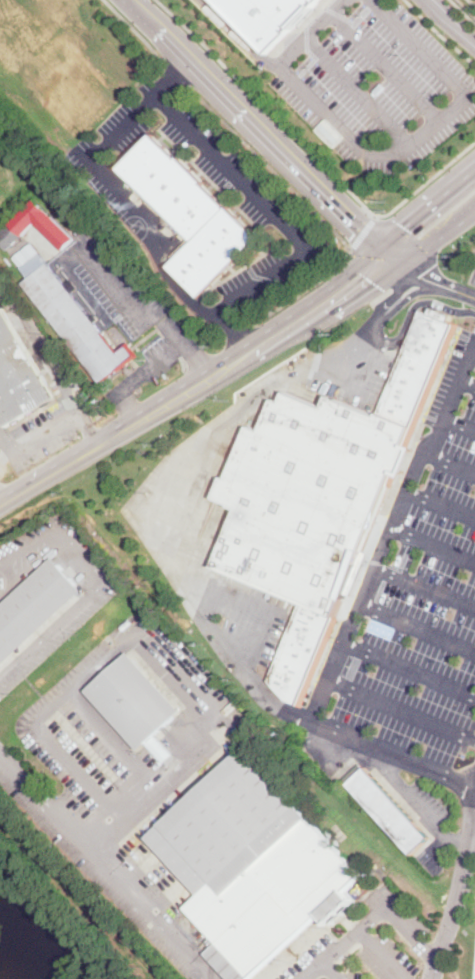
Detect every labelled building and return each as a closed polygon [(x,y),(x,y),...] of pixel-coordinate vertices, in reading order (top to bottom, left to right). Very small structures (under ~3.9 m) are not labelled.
[(267,53),(320,0),(213,0),(267,53)] [(173,154),(178,159),(180,157),(205,182),(203,184),(227,208),(229,206),(260,237),(201,297),(170,267),(170,266),(193,242),(119,168),(153,134),(173,154)] [(36,198),(75,237),(64,249),(37,222),(24,235),(12,223),(36,198)] [(83,218),(77,223),(74,220),(80,215),(83,218)] [(8,251),(0,242),(0,236),(12,224),(23,236),(9,250),(8,251)] [(32,259),(26,265),(18,256),(21,254),(27,248),(35,257),(32,259)] [(64,282),(66,284),(72,279),(74,282),(79,289),(73,293),(92,318),(96,315),(99,319),(95,322),(120,353),(130,345),(138,356),(102,384),(24,284),(30,278),(22,268),(41,253),(64,282)] [(8,428),(0,415),(0,310),(4,308),(58,399),(16,424),(8,428)] [(425,413),(412,444),(409,442),(337,618),(341,620),(305,707),(266,691),(302,604),(214,567),(222,547),(215,544),(231,506),(215,499),(218,491),(234,452),(238,453),(249,427),(261,432),(274,400),(282,403),(286,392),(325,408),(330,396),(372,413),(367,425),(374,428),(421,312),(460,327),(425,413)] [(84,590),(0,668),(0,608),(54,557),(84,590)] [(281,595),(278,603),(272,600),(274,593),(281,595)] [(290,599),(287,606),(280,603),(283,596),(290,599)] [(131,622),(123,629),(120,625),(128,618),(131,622)] [(181,713),(140,750),(87,692),(129,653),(182,711),(181,713)] [(322,916),(253,978),(229,978),(207,954),(218,943),(187,909),(201,896),(148,838),(245,748),(363,876),(347,891),(356,901),(332,924),(330,925),(322,916)] [(415,853),(413,855),(348,785),(366,768),(431,838),(415,853)]
